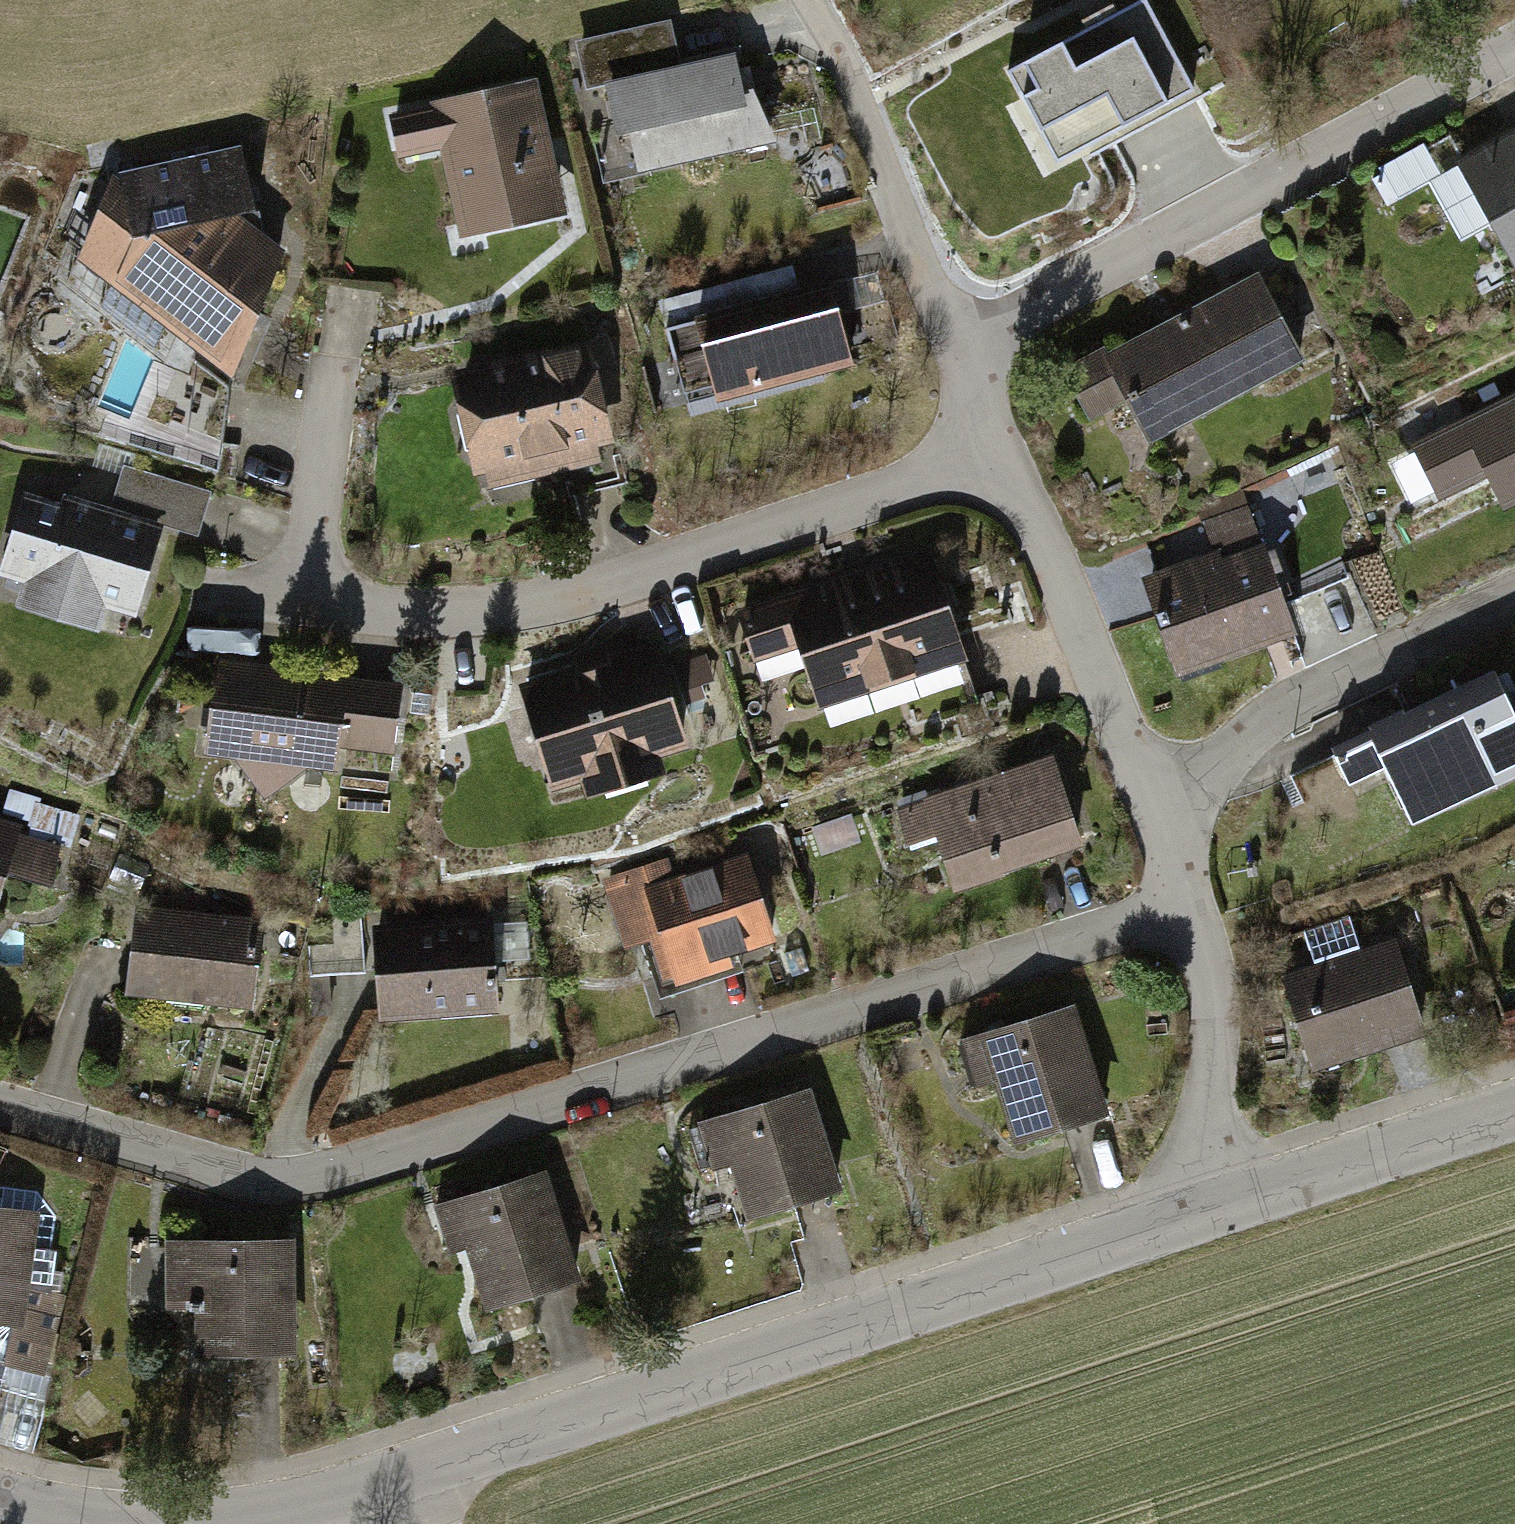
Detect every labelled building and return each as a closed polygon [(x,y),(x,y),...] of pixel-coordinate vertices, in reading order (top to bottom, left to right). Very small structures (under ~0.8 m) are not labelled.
[(1006,67),(1028,108),(1053,95),(1076,138),(1189,78),(1147,0),(1132,0),(1006,67)] [(588,98),(603,167),(770,131),(750,42),(677,57),(667,13),(566,35),(580,100),(588,98)] [(565,215),(535,74),(384,107),(397,165),(440,156),(457,238),(565,215)] [(1514,288),(1514,118),(1439,163),(1513,289),(1514,288)] [(70,251),(225,372),(281,246),(235,210),(247,208),(239,141),(110,170),(70,251)] [(1420,141),(1362,172),(1377,199),(1434,168),(1420,141)] [(1133,442),(1305,355),(1258,263),(1059,364),(1088,419),(1114,406),(1133,442)] [(830,274),(658,320),(680,405),(853,358),(830,274)] [(9,304),(0,300),(0,324),(9,304)] [(586,336),(442,365),(466,488),(611,459),(586,336)] [(1499,505),(1514,498),(1514,389),(1467,411),(1456,388),(1416,407),(1448,476),(1478,462),(1499,505)] [(17,474),(0,530),(0,576),(127,615),(157,517),(17,474)] [(1173,671),(1297,633),(1252,491),(1204,506),(1218,550),(1142,573),(1173,671)] [(927,544),(736,608),(753,660),(794,646),(817,717),(969,666),(927,544)] [(565,670),(512,686),(542,785),(575,775),(583,800),(660,777),(653,752),(688,742),(658,642),(611,656),(606,638),(560,652),(565,670)] [(402,678),(214,653),(201,749),(227,753),(262,799),(309,764),(389,774),(402,678)] [(1514,772),(1514,717),(1488,660),(1340,730),(1388,832),(1514,772)] [(935,829),(953,884),(1080,843),(1052,756),(899,806),(910,837),(935,829)] [(5,868),(53,882),(64,844),(17,830),(21,817),(0,811),(0,885),(5,868)] [(736,945),(773,932),(747,852),(673,876),(666,856),(603,876),(624,940),(661,928),(672,965),(736,945)] [(120,987),(253,1004),(265,917),(132,899),(120,987)] [(385,1017),(501,1006),(493,914),(376,925),(385,1017)] [(1274,966),(1305,1063),(1418,1027),(1387,930),(1274,966)] [(651,972),(658,992),(743,966),(736,945),(672,965),(651,972)] [(995,1076),(1014,1138),(1107,1109),(1074,1004),(961,1039),(975,1082),(995,1076)] [(730,1159),(749,1218),(843,1189),(812,1088),(698,1123),(711,1165),(730,1159)] [(453,1194),(485,1305),(582,1277),(550,1165),(453,1194)] [(0,1201),(0,1353),(6,1354),(9,1345),(46,1355),(62,1293),(44,1288),(51,1247),(29,1241),(33,1205),(0,1201)] [(296,1234),(166,1234),(166,1299),(197,1299),(197,1348),(296,1348),(296,1234)] [(9,1345),(6,1354),(0,1376),(0,1435),(37,1446),(58,1370),(43,1365),(46,1355),(9,1345)]
